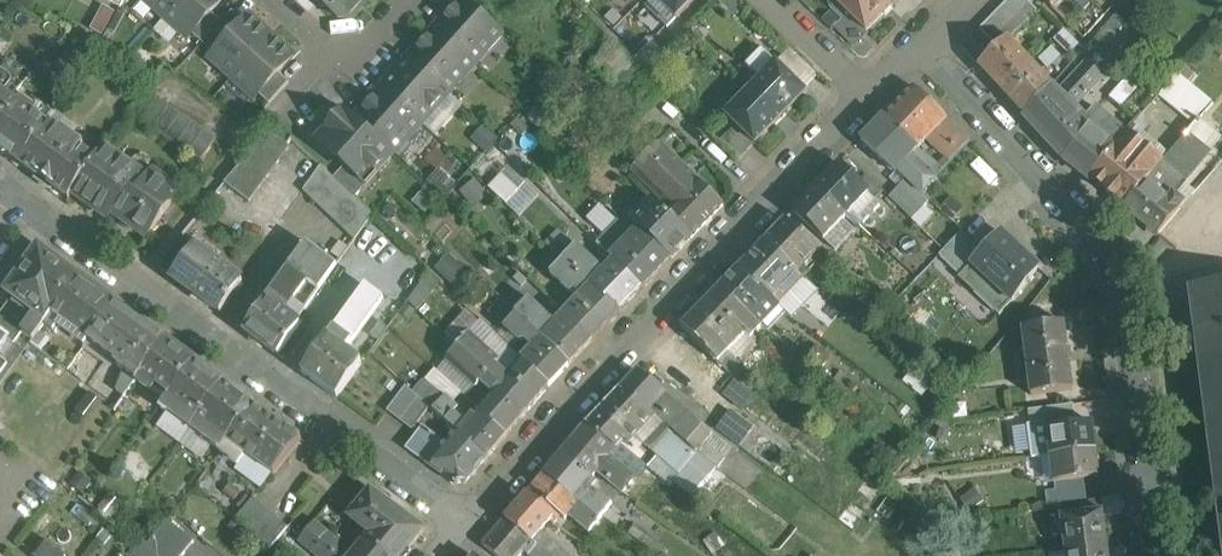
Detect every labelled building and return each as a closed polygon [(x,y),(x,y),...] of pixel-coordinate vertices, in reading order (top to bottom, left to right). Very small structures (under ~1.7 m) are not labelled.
[(166,18),(182,0),(146,0),(166,18)] [(166,18),(188,38),(212,13),(223,0),(182,0),(166,18)] [(355,0),(319,0),(339,18),(351,18),(362,6),(355,0)] [(468,0),(461,0),(437,27),(476,63),(504,32),(468,0)] [(646,6),(668,27),(676,18),(694,0),(652,0),(646,6)] [(840,0),(829,0),(831,10),(842,22),(835,29),(853,46),(867,32),(837,3),(840,0)] [(837,3),(867,32),(893,6),(887,0),(840,0),(837,3)] [(979,30),(998,48),(1009,38),(1010,39),(1039,12),(1027,0),(1008,0),(979,30)] [(94,25),(110,33),(119,12),(103,4),(94,25)] [(222,22),(203,43),(214,53),(243,21),(232,11),(222,22)] [(212,13),(192,34),(203,43),(222,22),(212,13)] [(272,35),(249,15),(243,21),(214,53),(210,58),(232,78),(272,35)] [(476,63),(437,27),(409,58),(449,93),(476,63)] [(272,35),(232,78),(255,98),(279,73),(294,56),(272,35)] [(989,56),(972,38),(961,48),(979,66),(989,56)] [(989,56),(979,66),(1001,90),(1031,62),(1010,39),(1009,38),(998,48),(989,56)] [(635,61),(614,42),(591,66),(626,100),(617,110),(634,126),(667,92),(645,71),(635,61)] [(653,43),(635,61),(645,71),(663,52),(653,43)] [(777,62),(762,48),(746,65),(760,79),(777,62)] [(787,52),(777,62),(805,90),(815,80),(787,52)] [(449,93),(409,58),(382,88),(422,123),(449,93)] [(1089,61),(1059,93),(1075,108),(1105,77),(1089,61)] [(760,79),(751,88),(781,118),(807,92),(805,90),(777,62),(760,79)] [(1031,62),(1001,90),(1025,116),(1051,86),(1052,85),(1031,62)] [(10,97),(4,93),(11,83),(12,80),(6,74),(0,71),(0,111),(10,97)] [(279,73),(259,94),(270,104),(289,82),(279,73)] [(1186,76),(1166,99),(1194,124),(1214,101),(1186,76)] [(1051,86),(1025,116),(1053,147),(1082,114),(1075,108),(1059,93),(1051,86)] [(947,118),(914,87),(884,117),(917,149),(926,140),(945,158),(938,165),(943,169),(943,170),(971,142),(970,141),(969,142),(947,119),(947,118)] [(422,123),(382,88),(355,118),(394,154),(422,123)] [(781,118),(751,88),(725,115),(736,125),(755,143),(755,144),(781,118)] [(217,138),(146,89),(129,113),(200,162),(217,138)] [(19,104),(10,97),(0,111),(0,151),(12,160),(13,159),(20,164),(48,125),(34,115),(37,110),(22,100),(19,104)] [(1114,123),(1096,107),(1087,119),(1058,152),(1064,159),(1090,125),(1103,135),(1114,123)] [(355,118),(346,110),(319,141),(346,166),(361,179),(361,178),(370,168),(377,174),(394,154),(355,118)] [(1082,114),(1053,147),(1058,152),(1087,119),(1082,114)] [(898,170),(917,149),(884,117),(862,140),(896,173),(898,170)] [(1103,135),(1090,125),(1064,159),(1089,179),(1091,177),(1091,176),(1109,153),(1125,133),(1114,123),(1103,135)] [(58,132),(48,125),(20,164),(37,176),(36,178),(51,189),(52,187),(69,199),(73,194),(72,193),(96,160),(95,159),(82,150),(84,146),(61,129),(58,132)] [(736,125),(729,133),(747,151),(755,143),(736,125)] [(270,132),(225,184),(250,203),(291,148),(270,132)] [(1125,204),(1123,207),(1148,227),(1169,202),(1175,195),(1210,152),(1187,132),(1161,163),(1145,181),(1144,182),(1125,204)] [(747,151),(729,133),(719,142),(738,160),(747,151)] [(1125,134),(1109,153),(1091,176),(1091,177),(1108,190),(1109,196),(1115,197),(1125,204),(1144,182),(1144,181),(1145,181),(1161,163),(1125,134)] [(699,180),(660,142),(631,171),(670,209),(666,213),(665,214),(691,239),(724,205),(698,180),(699,180)] [(148,179),(104,147),(95,159),(96,160),(72,193),(73,194),(109,219),(113,213),(148,237),(180,192),(152,173),(148,179)] [(917,149),(898,170),(908,179),(922,192),(943,170),(943,169),(938,165),(917,149)] [(860,182),(841,163),(817,186),(847,215),(870,192),(860,182)] [(335,178),(322,166),(304,190),(356,240),(374,216),(355,198),(335,178)] [(361,179),(346,166),(335,178),(355,198),(368,184),(361,178),(361,179)] [(860,182),(870,192),(876,198),(883,190),(867,175),(860,182)] [(504,177),(491,190),(507,205),(515,197),(520,192),(504,177)] [(908,179),(890,197),(913,219),(931,201),(922,192),(908,179)] [(847,215),(817,186),(795,210),(825,239),(847,215)] [(1185,203),(1175,195),(1169,202),(1148,227),(1158,235),(1185,203)] [(526,206),(515,197),(507,205),(517,215),(526,206)] [(666,213),(654,201),(642,213),(634,204),(625,214),(641,229),(672,259),(691,239),(665,214),(666,213)] [(641,229),(625,214),(597,244),(615,261),(643,289),(672,259),(641,229)] [(824,249),(786,219),(766,241),(799,273),(800,273),(824,249)] [(576,247),(559,231),(547,244),(556,252),(564,260),(576,247)] [(958,280),(1000,316),(1041,269),(999,233),(958,280)] [(182,236),(159,267),(172,276),(194,246),(182,236)] [(766,241),(739,269),(772,302),(799,273),(766,241)] [(261,341),(323,254),(308,243),(268,298),(268,299),(246,329),(261,341)] [(241,280),(196,247),(194,246),(172,276),(172,277),(220,312),(243,281),(241,280)] [(615,261),(602,275),(596,269),(598,267),(577,246),(576,247),(564,260),(620,313),(643,289),(615,261)] [(78,277),(39,248),(8,291),(19,298),(17,300),(36,313),(32,320),(26,316),(19,327),(24,331),(23,332),(33,339),(52,312),(78,277)] [(556,252),(544,263),(553,271),(564,260),(556,252)] [(323,254),(261,341),(278,355),(300,324),(296,322),(299,318),(337,265),(323,254)] [(620,313),(564,260),(553,271),(551,273),(571,292),(575,288),(582,295),(565,313),(593,340),(620,313)] [(739,269),(719,290),(761,331),(781,309),(772,302),(739,269)] [(114,303),(78,277),(52,312),(89,339),(114,303)] [(1191,290),(1221,532),(1221,286),(1191,290)] [(368,288),(336,331),(348,341),(352,343),(384,299),(368,288)] [(761,331),(719,290),(682,328),(724,368),(734,358),(729,354),(747,335),(752,339),(761,331)] [(565,313),(556,323),(529,299),(516,313),(518,315),(569,365),(570,365),(593,341),(593,340),(565,313)] [(164,339),(114,303),(89,339),(117,359),(115,363),(136,378),(164,339)] [(508,305),(496,318),(506,327),(518,315),(516,313),(508,305)] [(569,365),(518,315),(506,327),(521,341),(527,340),(534,346),(522,359),(550,386),(569,365)] [(389,327),(382,323),(373,335),(379,340),(389,327)] [(1066,324),(1024,329),(1033,397),(1074,391),(1071,363),(1073,363),(1072,350),(1069,350),(1066,324)] [(724,368),(682,328),(660,351),(689,378),(697,371),(723,395),(737,381),(724,368)] [(466,330),(455,343),(459,347),(470,334),(466,330)] [(348,341),(336,331),(330,339),(343,349),(348,341)] [(499,362),(470,334),(459,347),(500,385),(506,377),(495,367),(499,362)] [(194,361),(164,339),(136,378),(153,390),(158,383),(171,393),(194,361)] [(343,349),(330,339),(304,374),(337,398),(362,364),(343,349)] [(67,369),(30,343),(22,354),(60,382),(67,369)] [(455,343),(445,355),(449,359),(459,347),(455,343)] [(500,385),(459,347),(449,359),(447,361),(477,388),(478,386),(481,389),(484,385),(493,393),(500,385)] [(550,386),(522,359),(518,364),(506,377),(500,385),(528,410),(550,386)] [(224,383),(194,361),(171,393),(160,408),(168,414),(169,412),(191,427),(224,383)] [(690,416),(638,371),(622,389),(656,418),(674,434),(690,416)] [(777,385),(764,374),(755,385),(768,396),(777,385)] [(467,398),(448,381),(444,386),(463,403),(467,398)] [(254,405),(224,383),(191,427),(214,444),(212,446),(219,451),(253,407),(254,405)] [(528,410),(500,385),(493,393),(479,408),(508,434),(528,410)] [(406,386),(388,411),(400,420),(418,397),(406,386)] [(437,389),(425,402),(430,407),(434,411),(446,397),(437,389)] [(656,418),(622,389),(588,425),(617,449),(624,441),(629,445),(638,436),(672,465),(685,450),(666,433),(664,435),(650,424),(656,418)] [(418,397),(400,420),(413,430),(430,407),(425,402),(418,397)] [(446,397),(434,411),(457,431),(458,430),(459,431),(465,425),(461,421),(465,416),(464,413),(446,397)] [(1074,406),(1044,410),(1046,429),(1051,428),(1077,425),(1074,406)] [(287,432),(253,407),(219,451),(238,465),(246,454),(273,474),(302,439),(289,430),(287,432)] [(508,434),(479,408),(465,425),(459,431),(488,457),(508,434)] [(753,427),(730,410),(716,429),(739,446),(753,427)] [(711,433),(690,416),(674,434),(696,453),(697,453),(711,433)] [(1077,425),(1051,428),(1055,456),(1095,450),(1092,424),(1094,424),(1094,423),(1077,425)] [(588,425),(587,424),(562,454),(592,480),(598,472),(623,493),(634,479),(609,458),(617,449),(588,425)] [(457,431),(446,443),(423,427),(406,449),(457,485),(458,485),(462,484),(466,483),(466,482),(488,457),(459,431),(458,430),(457,431)] [(733,448),(712,433),(711,433),(697,453),(718,468),(733,448)] [(1095,450),(1055,456),(1058,482),(1100,477),(1100,475),(1098,476),(1095,450)] [(600,494),(595,499),(588,493),(596,483),(592,480),(562,454),(545,474),(598,520),(612,505),(600,494)] [(679,476),(664,464),(656,474),(671,486),(679,476)] [(598,520),(545,474),(527,495),(553,517),(557,520),(560,516),(564,520),(569,515),(589,532),(598,520)] [(371,489),(348,516),(395,555),(402,555),(408,548),(410,550),(426,530),(371,489)] [(527,495),(506,519),(532,542),(541,531),(553,517),(527,495)] [(289,527),(255,497),(236,519),(271,549),(289,527)] [(1102,500),(1060,505),(1061,517),(1103,511),(1102,500)] [(1103,511),(1061,517),(1061,518),(1052,519),(1055,539),(1064,537),(1066,553),(1108,548),(1103,511)] [(506,519),(485,545),(498,555),(520,555),(524,551),(532,542),(506,519)] [(168,520),(149,544),(164,555),(183,555),(194,542),(168,520)] [(320,542),(306,531),(298,540),(311,552),(320,542)] [(541,531),(532,542),(549,555),(555,555),(561,549),(541,531)] [(327,532),(320,542),(336,555),(351,555),(353,554),(327,532)] [(365,539),(353,554),(351,555),(385,555),(365,539)] [(38,555),(68,555),(51,540),(38,555)] [(146,542),(136,555),(164,555),(149,544),(146,542)] [(320,542),(311,552),(316,555),(336,555),(320,542)] [(532,542),(524,551),(530,555),(549,555),(532,542)]
